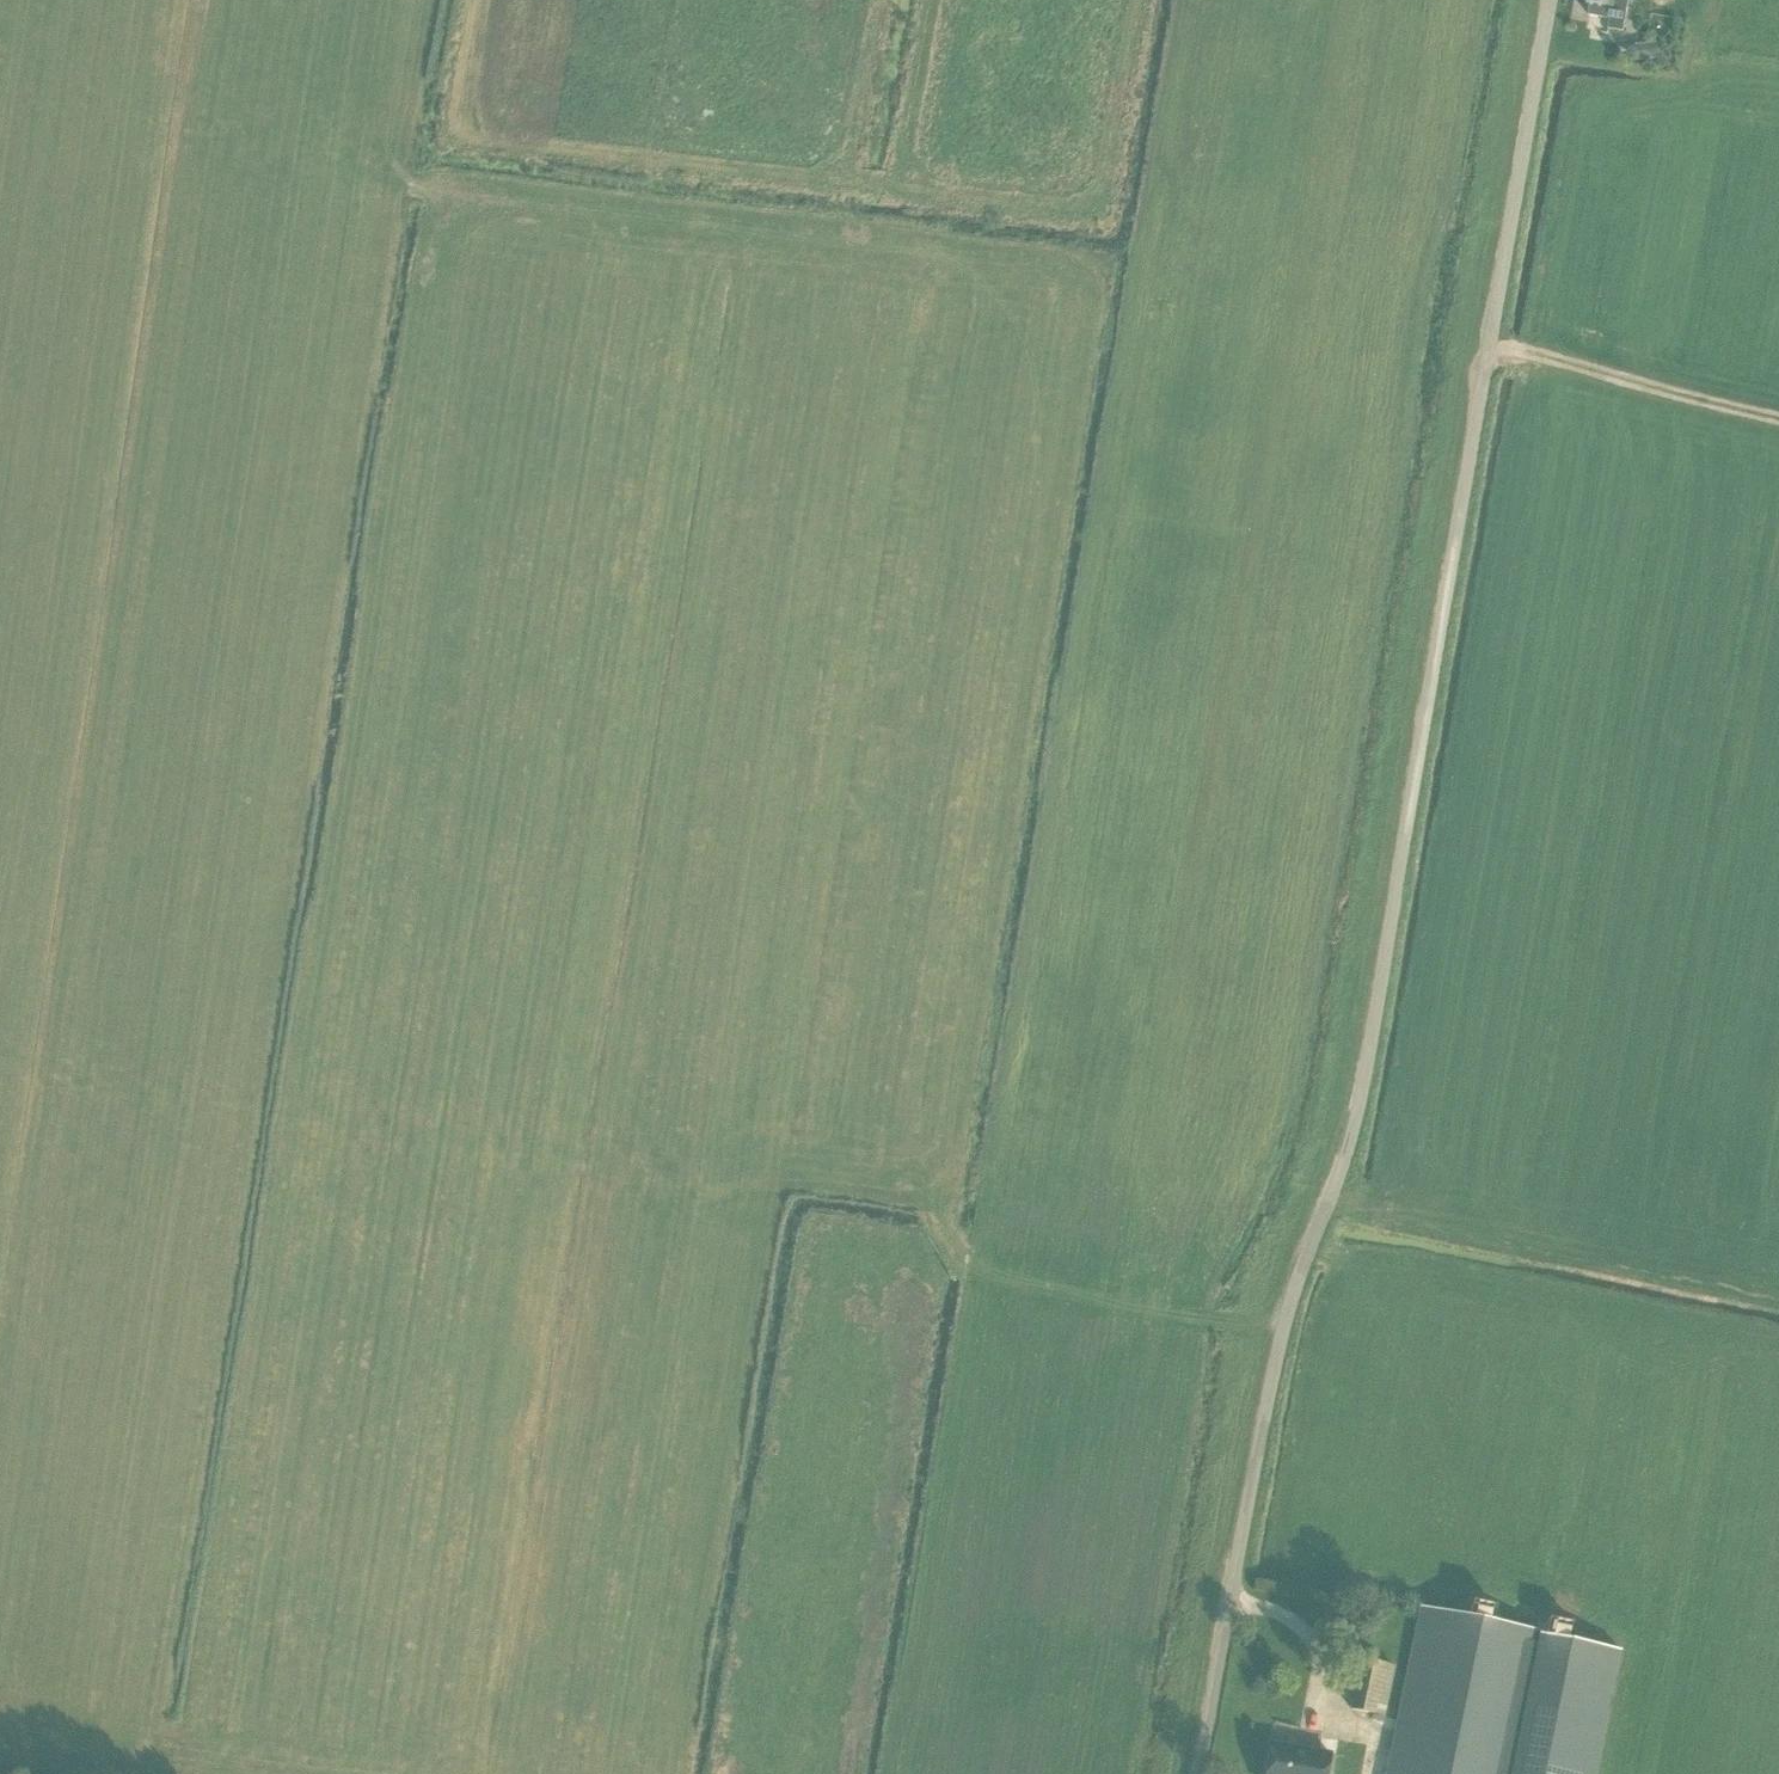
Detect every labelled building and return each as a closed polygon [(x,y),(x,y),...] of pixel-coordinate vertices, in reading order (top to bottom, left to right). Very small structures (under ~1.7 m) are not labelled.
[(1628,0),(1586,0),(1585,4),(1590,4),(1588,15),(1609,19),(1607,29),(1622,32),(1628,0)] [(1578,39),(1581,23),(1566,20),(1562,35),(1578,39)] [(1541,1634),(1420,1609),(1386,1773),(1597,1773),(1622,1651),(1541,1634)] [(1396,1665),(1362,1658),(1352,1709),(1386,1716),(1396,1665)] [(1271,1741),(1265,1773),(1330,1773),(1333,1751),(1271,1741)]
